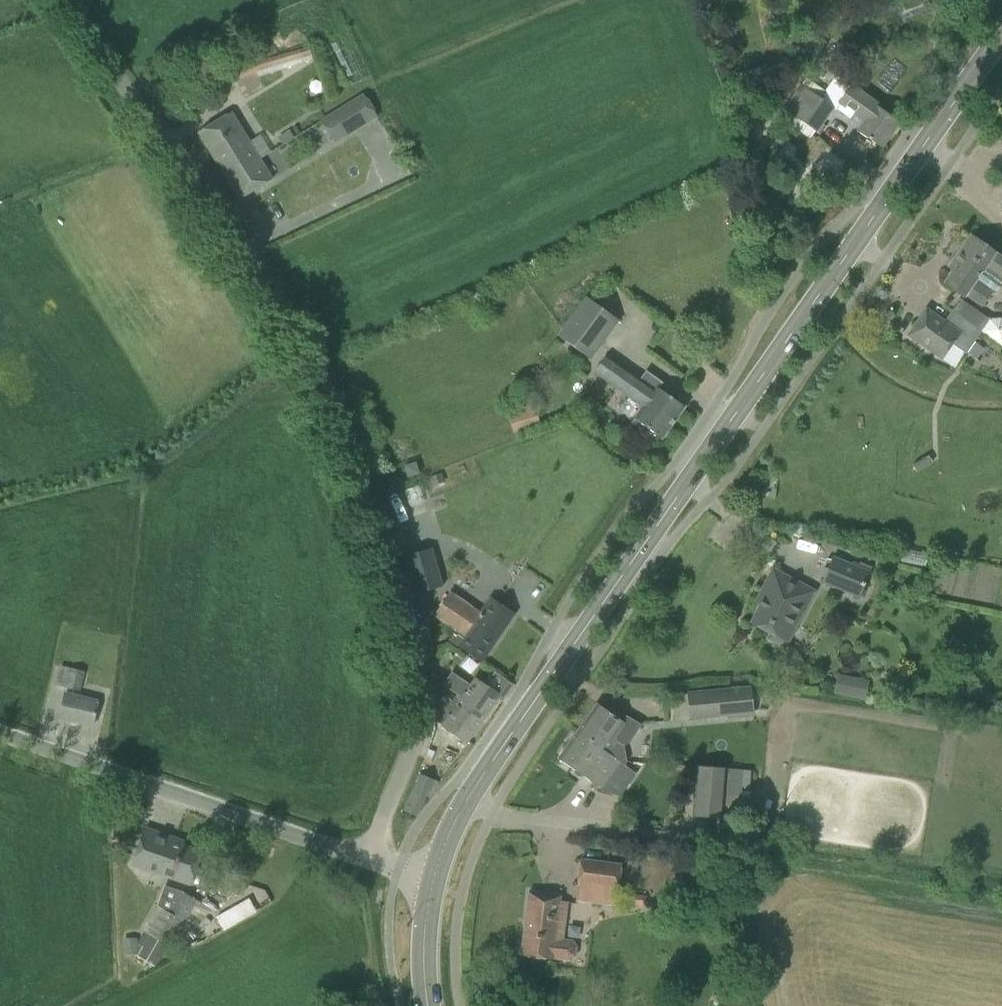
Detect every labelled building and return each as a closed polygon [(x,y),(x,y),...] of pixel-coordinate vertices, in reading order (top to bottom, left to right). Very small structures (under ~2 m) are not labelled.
[(251,54),(230,60),(238,77),(241,76),(257,71),(312,55),(309,46),(254,62),(251,54)] [(230,60),(206,71),(210,80),(214,88),(238,77),(230,60)] [(798,85),(783,107),(815,131),(816,132),(832,108),(798,85)] [(882,148),(900,123),(849,86),(838,102),(863,120),(855,129),(882,148)] [(364,93),(320,120),(334,143),(378,116),(364,93)] [(198,132),(219,166),(236,155),(241,164),(251,157),(254,162),(259,158),(231,112),(198,132)] [(272,179),(259,158),(254,162),(251,157),(241,164),(236,155),(219,166),(239,199),(272,179)] [(944,282),(960,294),(963,295),(963,294),(981,307),(991,293),(997,293),(1001,285),(1001,257),(993,251),(986,247),(970,235),(952,261),(957,264),(944,282)] [(617,320),(585,297),(557,336),(589,359),(617,320)] [(951,310),(980,331),(1000,346),(1001,342),(1001,320),(1000,319),(988,320),(959,298),(951,310)] [(964,353),(980,331),(951,310),(943,321),(925,309),(907,335),(942,359),(951,344),(964,353)] [(595,371),(643,406),(628,426),(649,442),(650,441),(649,440),(654,433),(661,438),(684,407),(658,388),(662,382),(650,373),(644,382),(606,354),(595,371)] [(416,463),(404,466),(408,477),(419,474),(416,463)] [(440,473),(430,477),(433,486),(443,482),(440,473)] [(432,548),(404,556),(415,595),(443,587),(432,548)] [(859,596),(869,572),(832,557),(822,581),(859,596)] [(806,609),(800,606),(809,588),(772,569),(755,602),(759,605),(750,623),(768,632),(765,638),(785,649),(806,609)] [(448,640),(481,662),(504,629),(471,607),(482,592),(481,592),(480,592),(459,578),(433,615),(455,630),(448,640)] [(80,691),(85,672),(61,666),(56,685),(80,691)] [(453,672),(444,685),(457,694),(453,699),(459,703),(482,719),(498,696),(484,686),(476,681),(472,686),(453,672)] [(872,697),(874,677),(840,673),(838,693),(872,697)] [(691,718),(727,715),(727,718),(755,716),(752,687),(688,693),(691,718)] [(438,691),(433,697),(434,720),(467,742),(481,721),(482,719),(459,703),(453,699),(452,701),(438,691)] [(59,717),(93,726),(99,700),(65,692),(59,717)] [(615,758),(624,765),(626,762),(623,745),(629,743),(640,724),(620,712),(616,717),(597,704),(576,733),(614,760),(615,758)] [(624,766),(624,765),(615,758),(614,760),(576,733),(558,758),(603,789),(620,763),(624,766)] [(696,766),(692,817),(739,820),(743,769),(696,766)] [(403,810),(416,816),(433,780),(420,774),(403,810)] [(133,865),(189,884),(200,851),(173,842),(174,838),(145,828),(133,865)] [(582,859),(579,885),(617,889),(620,863),(582,859)] [(143,946),(137,956),(155,966),(167,945),(172,948),(183,929),(194,937),(211,922),(205,917),(209,914),(211,915),(217,906),(203,898),(201,902),(181,891),(169,913),(158,906),(137,943),(143,946)] [(550,957),(570,960),(576,956),(577,946),(572,940),(560,939),(565,898),(558,897),(559,894),(529,891),(520,955),(549,959),(550,957)] [(226,929),(259,911),(251,896),(218,915),(226,929)]
